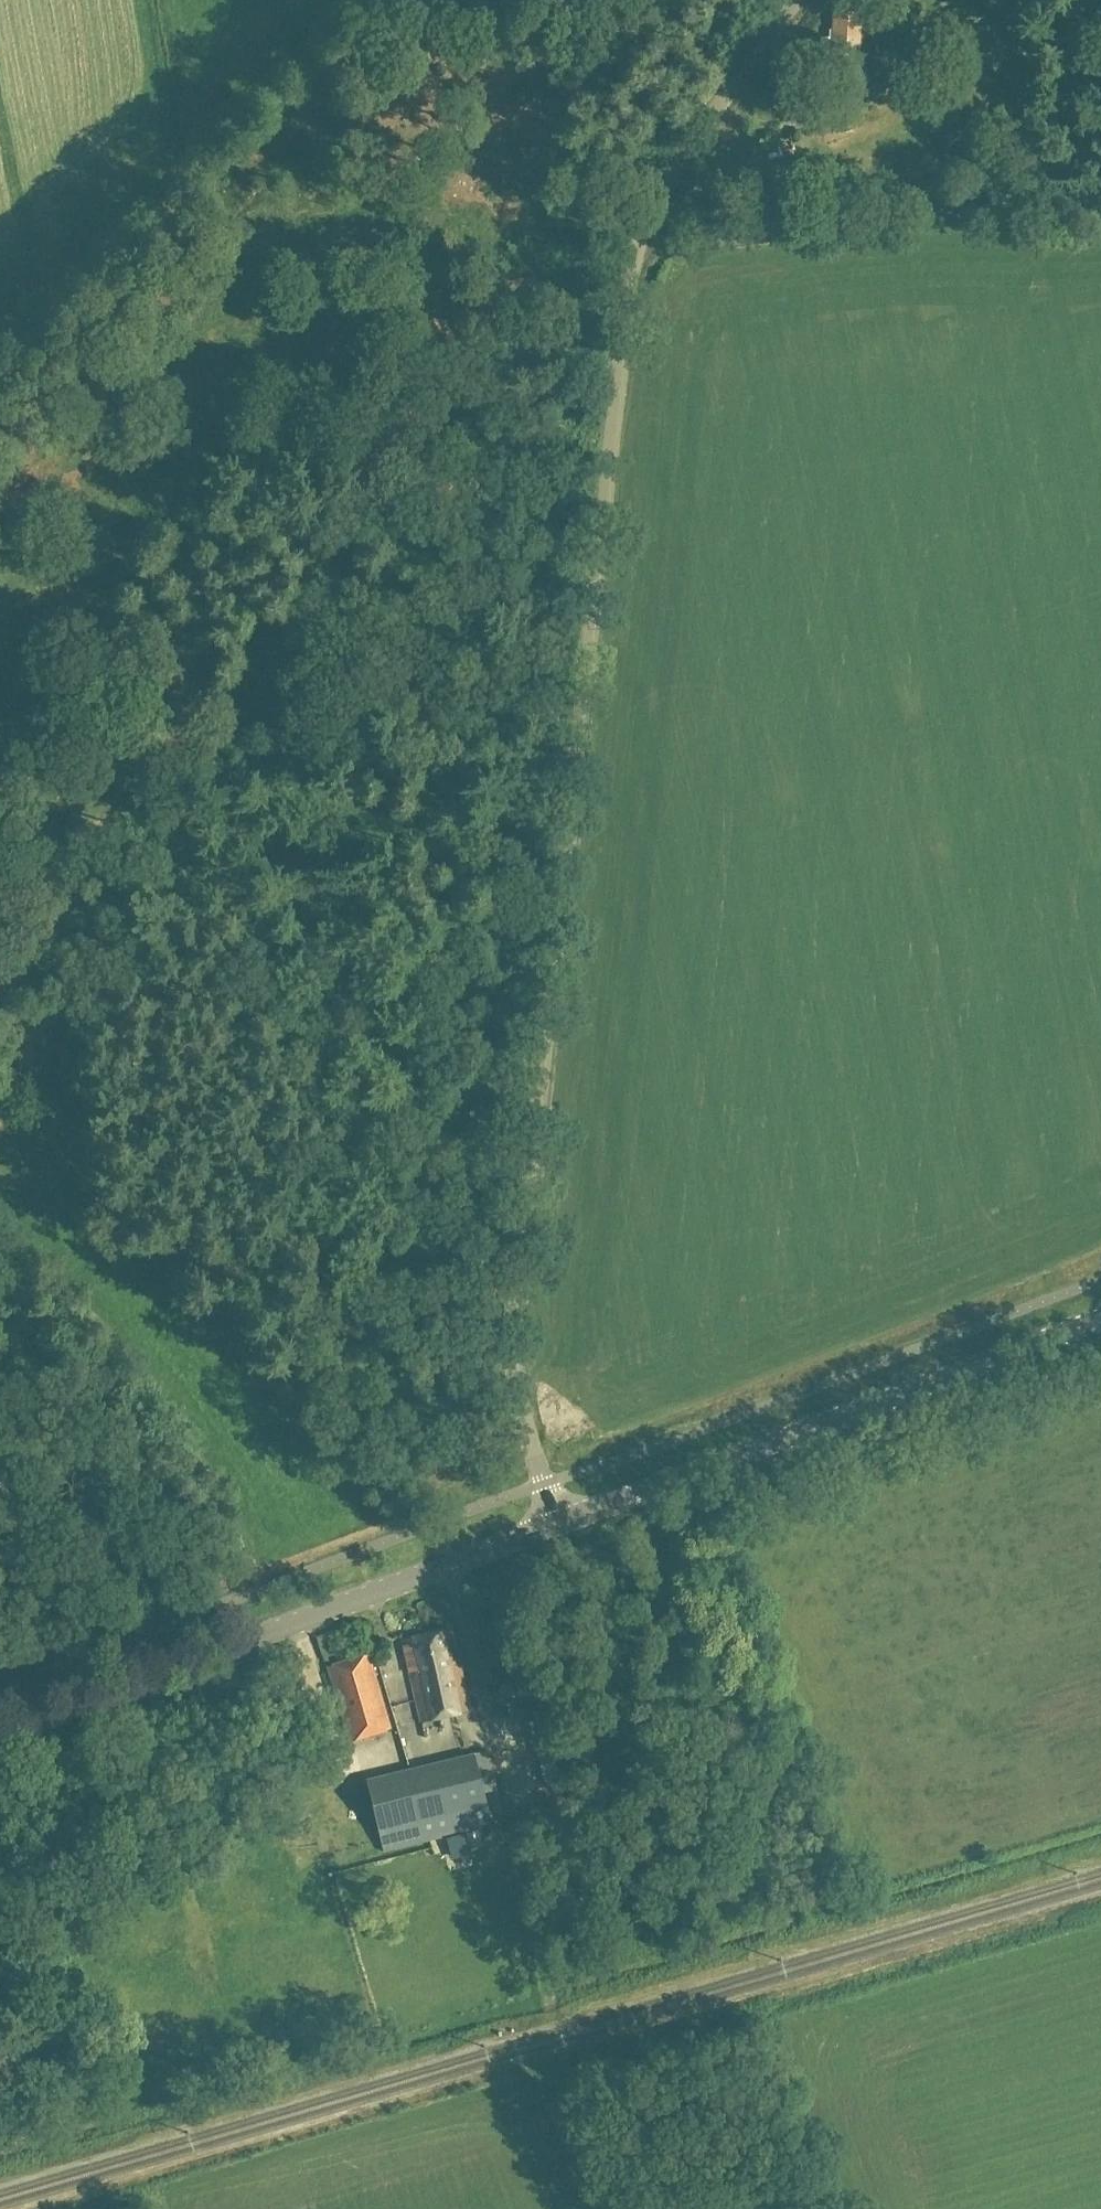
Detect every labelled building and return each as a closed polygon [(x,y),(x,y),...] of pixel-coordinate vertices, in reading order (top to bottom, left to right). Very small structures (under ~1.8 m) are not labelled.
[(834,35),(833,52),(848,53),(847,68),(875,70),(878,26),(862,25),(863,12),(836,10),(835,28),(830,28),(830,35),(834,35)] [(646,1561),(635,1564),(637,1571),(648,1568),(646,1561)] [(420,1721),(470,1709),(451,1626),(402,1637),(420,1721)] [(328,1663),(349,1739),(390,1728),(368,1651),(328,1663)] [(528,1721),(543,1780),(559,1776),(544,1717),(528,1721)] [(367,1779),(384,1850),(491,1825),(474,1754),(410,1769),(367,1779)] [(512,1878),(500,1879),(507,1935),(519,1934),(512,1878)]
